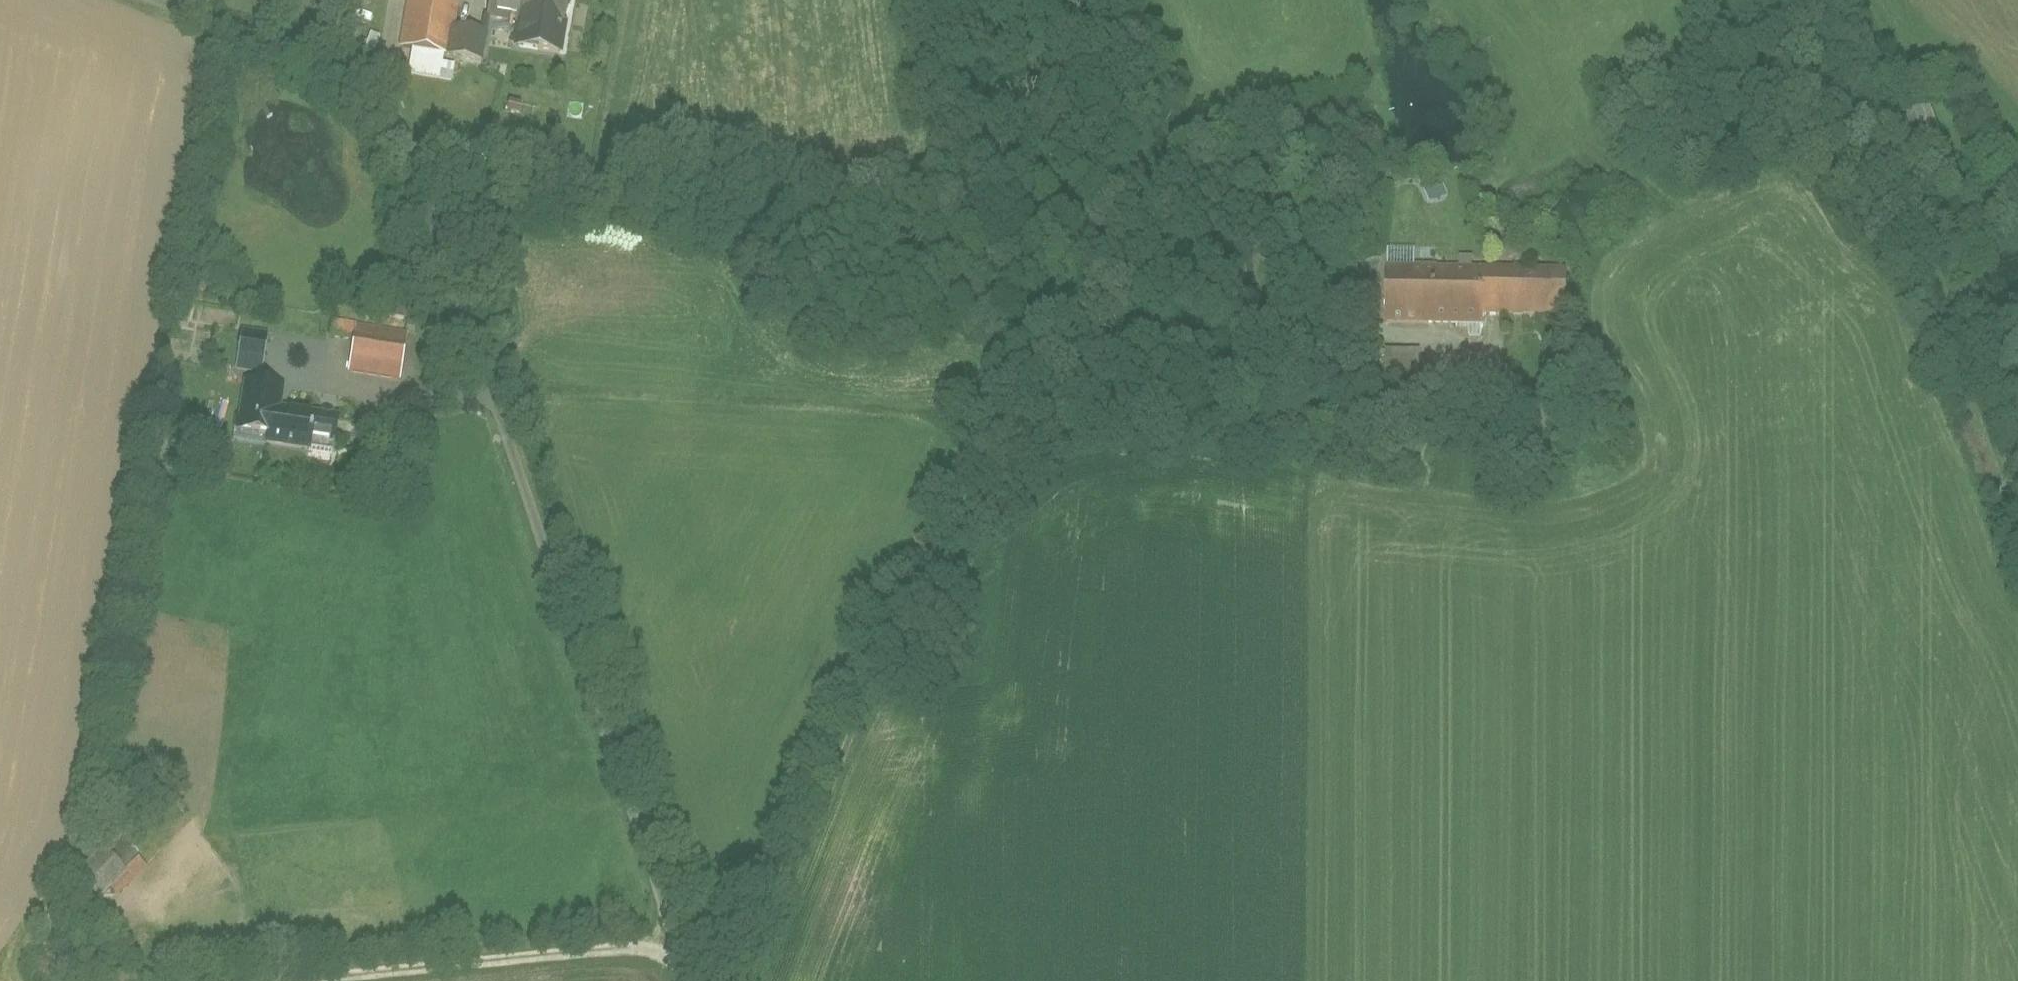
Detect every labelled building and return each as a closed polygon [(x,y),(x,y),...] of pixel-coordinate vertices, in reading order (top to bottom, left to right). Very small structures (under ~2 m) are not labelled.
[(404,49),(447,54),(447,60),(478,63),(481,30),(456,27),(459,0),(455,0),(409,0),(404,49)] [(516,38),(515,53),(561,58),(562,43),(572,44),(577,0),(497,0),(494,35),(516,38)] [(1392,278),(1394,335),(1490,333),(1490,317),(1579,316),(1579,266),(1487,266),(1487,276),(1392,278)] [(406,383),(413,333),(330,320),(326,346),(352,349),(348,374),(406,383)] [(254,343),(246,381),(302,393),(310,354),(254,343)] [(276,403),(269,444),(340,455),(346,414),(276,403)] [(72,882),(99,909),(135,873),(108,846),(72,882)]
